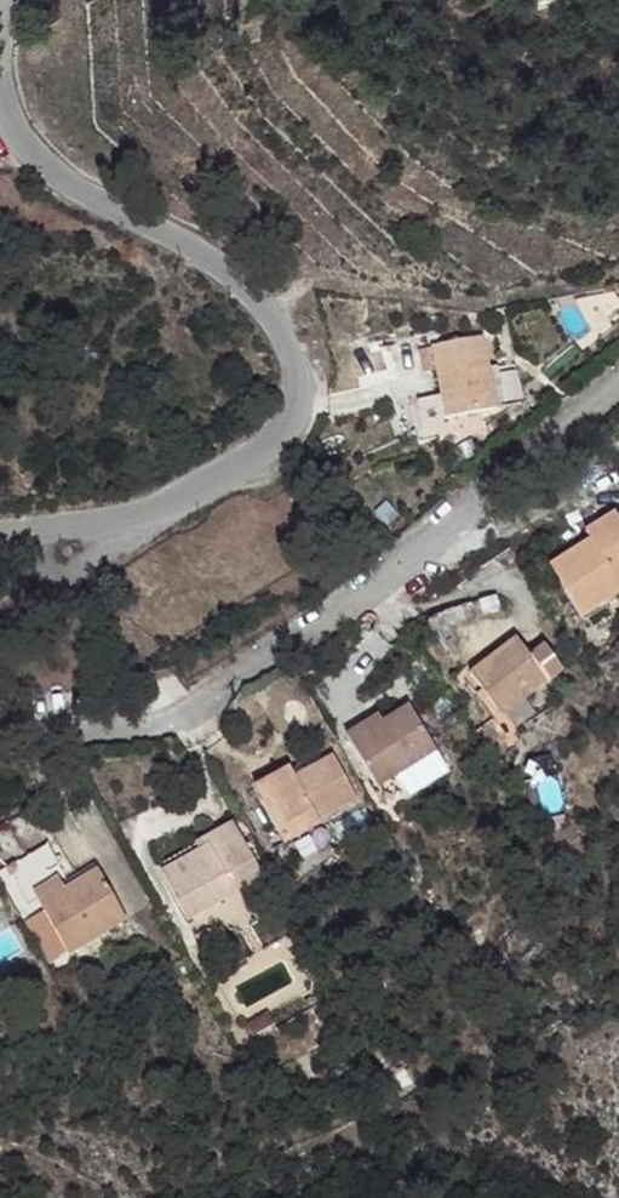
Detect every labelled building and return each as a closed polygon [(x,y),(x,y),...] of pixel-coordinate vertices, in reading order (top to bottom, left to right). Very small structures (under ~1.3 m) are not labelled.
[(482,334),(430,343),(445,415),(496,405),(482,334)] [(618,576),(618,514),(617,511),(585,528),(590,536),(547,560),(578,614),(618,591),(618,583),(616,577),(618,576)] [(98,580),(84,588),(89,596),(103,588),(98,580)] [(512,636),(460,675),(491,714),(542,675),(512,636)] [(378,717),(347,737),(377,785),(434,748),(408,706),(383,724),(378,717)] [(294,782),(260,802),(285,842),(319,822),(318,818),(355,796),(331,756),(292,778),(294,782)] [(253,789),(260,802),(294,782),(292,778),(287,769),(253,789)] [(229,819),(154,861),(184,914),(258,872),(229,819)] [(48,846),(7,869),(28,907),(37,901),(65,951),(123,918),(95,869),(58,890),(49,872),(60,867),(48,846)]
